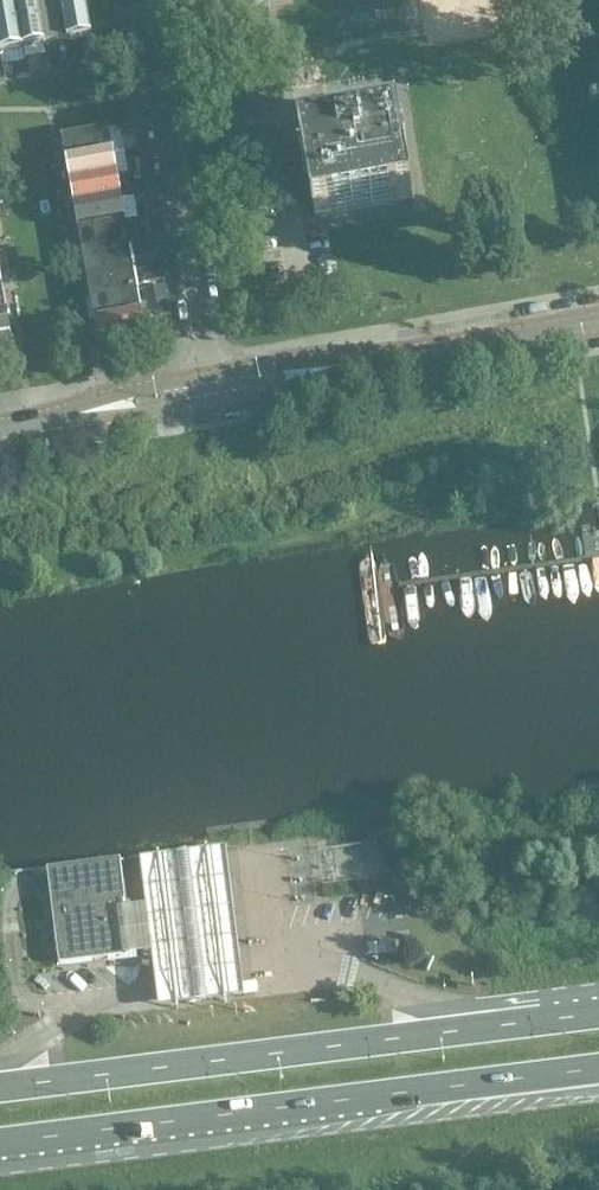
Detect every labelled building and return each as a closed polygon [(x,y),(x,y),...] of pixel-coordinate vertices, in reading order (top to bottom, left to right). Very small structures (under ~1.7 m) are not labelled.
[(15,3),(23,52),(47,47),(38,0),(31,0),(15,3)] [(47,47),(70,43),(62,0),(38,0),(47,47)] [(70,43),(93,39),(85,0),(62,0),(70,43)] [(0,6),(0,53),(1,56),(23,52),(15,3),(0,6)] [(300,138),(315,217),(413,200),(399,121),(359,128),(354,101),(336,104),(337,113),(341,131),(300,138)] [(61,138),(65,162),(114,153),(110,130),(61,138)] [(65,162),(69,185),(118,176),(114,153),(65,162)] [(69,185),(74,208),(122,199),(118,176),(69,185)] [(74,208),(78,231),(126,222),(122,199),(74,208)] [(78,231),(82,254),(130,245),(126,222),(78,231)] [(82,254),(86,277),(134,268),(130,245),(82,254)] [(86,277),(90,300),(139,291),(134,268),(86,277)] [(90,300),(94,323),(143,314),(139,291),(90,300)] [(8,315),(4,292),(0,292),(0,316),(8,315)] [(143,314),(94,323),(96,331),(93,332),(95,345),(98,345),(98,346),(147,337),(143,314)] [(12,338),(8,315),(0,316),(0,340),(12,338)] [(0,340),(0,363),(16,361),(12,338),(0,340)] [(226,848),(141,857),(155,978),(158,1006),(243,997),(240,968),(226,848)] [(122,875),(120,861),(48,870),(50,883),(60,965),(132,956),(122,875)] [(392,942),(367,945),(369,957),(393,954),(397,953),(396,942),(392,942)]
